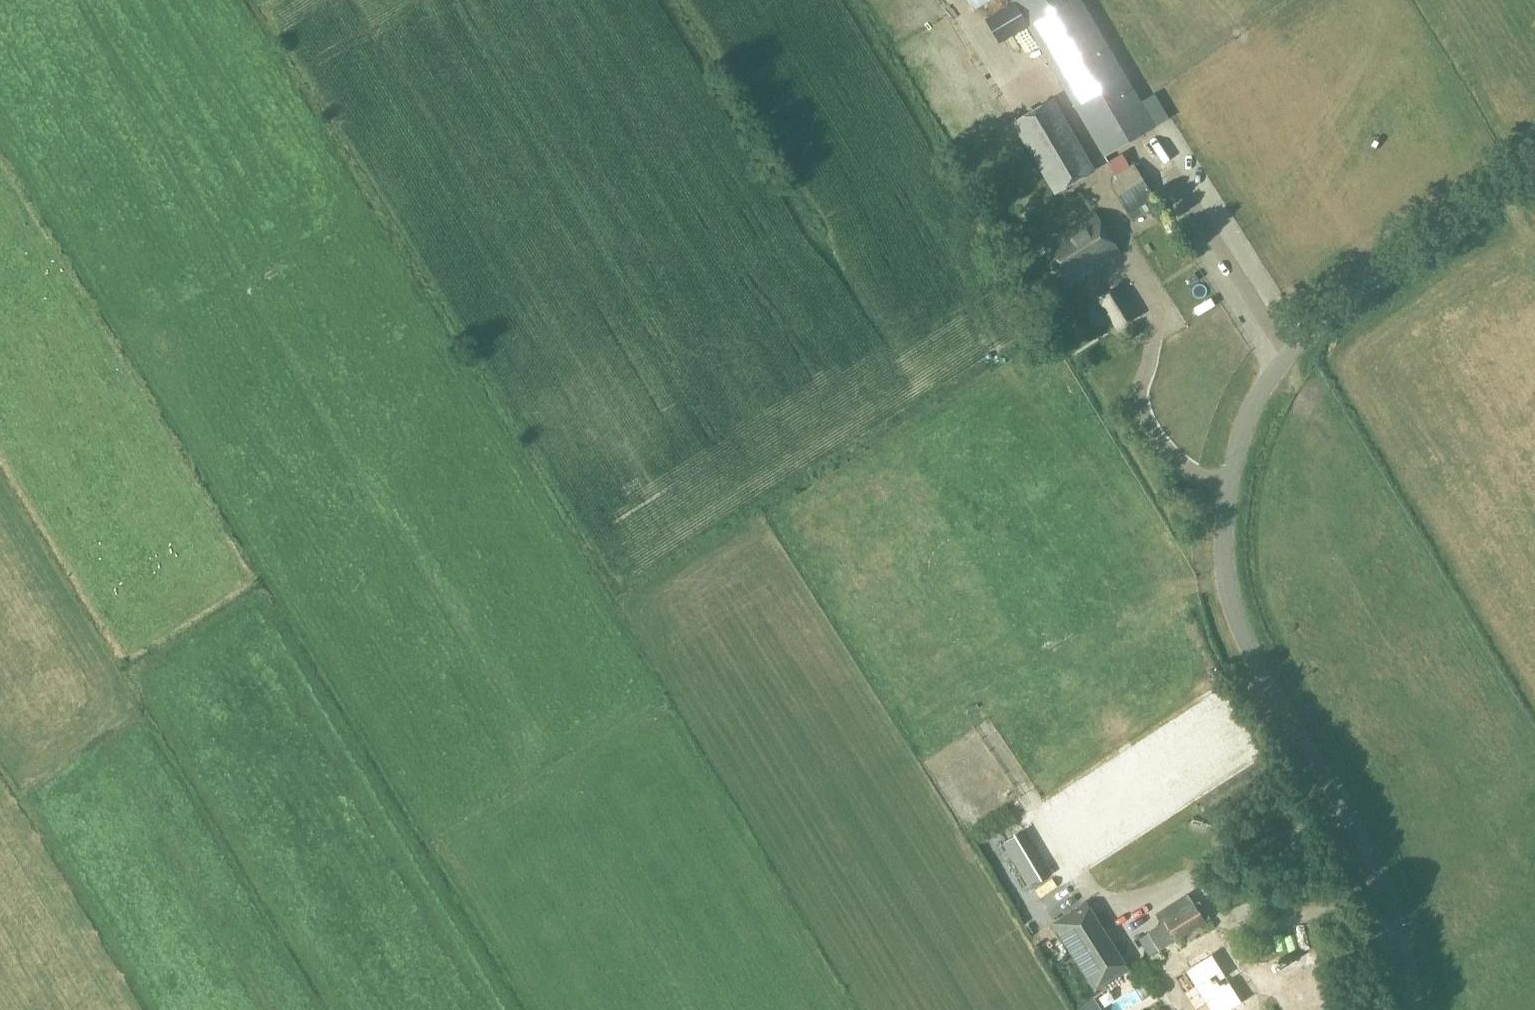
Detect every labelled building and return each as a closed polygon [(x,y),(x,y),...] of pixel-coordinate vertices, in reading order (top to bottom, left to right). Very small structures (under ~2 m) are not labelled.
[(1095,138),(1107,157),(1156,128),(1144,109),(1081,0),(1014,0),(1095,138)] [(1054,99),(1014,123),(1057,196),(1097,172),(1054,99)] [(1176,157),(1185,151),(1173,132),(1164,137),(1176,157)] [(1160,135),(1150,139),(1164,170),(1174,166),(1160,135)] [(1108,181),(1129,215),(1156,199),(1135,165),(1131,167),(1123,155),(1109,164),(1116,176),(1108,181)] [(1177,194),(1197,187),(1189,164),(1169,172),(1177,194)] [(1068,285),(1121,252),(1097,213),(1044,246),(1068,285)] [(1118,287),(1100,299),(1119,329),(1138,317),(1118,287)] [(1004,840),(1032,885),(1047,875),(1019,831),(1004,840)] [(1015,913),(1024,929),(1066,905),(1057,889),(1015,913)] [(1178,942),(1208,923),(1195,902),(1193,903),(1190,899),(1162,916),(1178,942)] [(1096,993),(1131,971),(1086,902),(1052,924),(1096,993)] [(1247,995),(1234,974),(1230,976),(1213,949),(1183,968),(1192,982),(1185,987),(1197,1006),(1208,999),(1214,1009),(1224,1009),(1247,995)]
